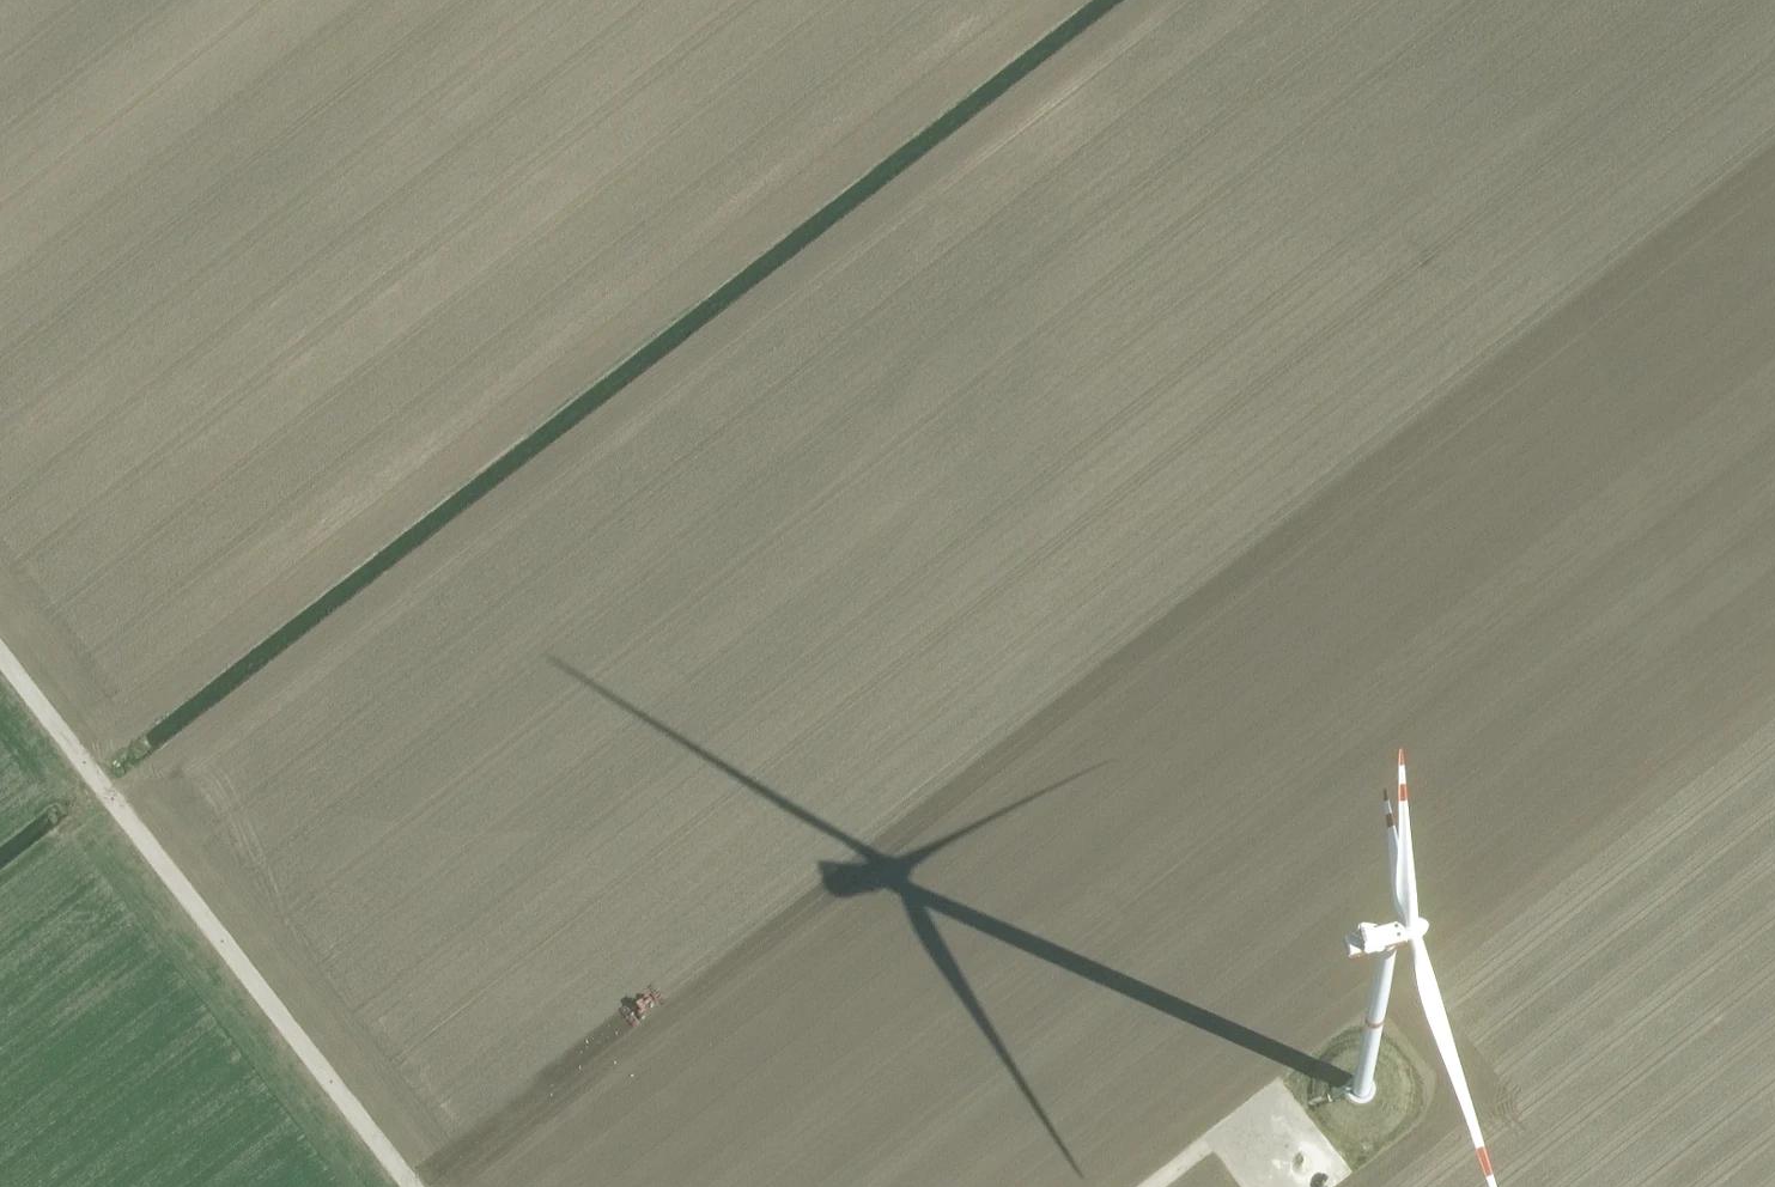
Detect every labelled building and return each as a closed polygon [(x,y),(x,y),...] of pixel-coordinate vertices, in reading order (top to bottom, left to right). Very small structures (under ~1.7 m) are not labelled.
[(1370,1090),(1370,1088),(1370,1087),(1370,1085),(1369,1083),(1368,1082),(1366,1080),(1364,1080),(1363,1079),(1361,1079),(1359,1079),(1357,1080),(1356,1081),(1354,1082),(1353,1083),(1352,1085),(1352,1087),(1351,1088),(1352,1090),(1352,1092),(1353,1094),(1354,1095),(1356,1096),(1357,1097),(1359,1098),(1361,1098),(1363,1098),(1364,1097),(1366,1096),(1368,1095),(1369,1094),(1370,1092),(1370,1090)]
